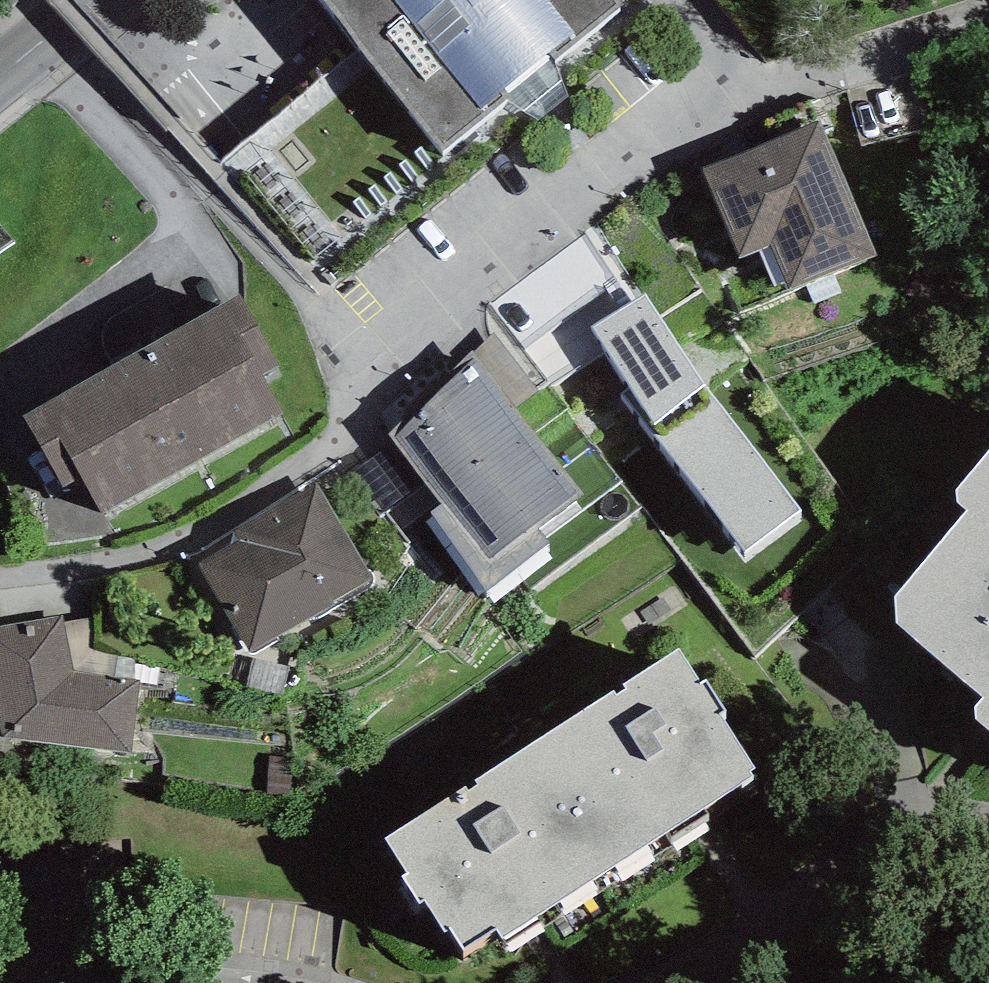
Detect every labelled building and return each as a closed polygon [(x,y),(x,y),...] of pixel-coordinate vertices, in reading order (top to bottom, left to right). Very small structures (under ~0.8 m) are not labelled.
[(443,149),(626,2),(624,0),(323,0),(443,149)] [(821,119),(702,167),(739,260),(772,246),(789,289),(876,254),(821,119)] [(241,290),(22,408),(64,485),(84,475),(103,510),(286,410),(264,370),(280,361),(241,290)] [(592,327),(631,389),(622,396),(744,553),(801,509),(701,380),(647,293),(592,327)] [(494,334),(473,353),(515,408),(538,391),(494,334)] [(472,352),(388,435),(443,503),(431,512),(487,592),(551,544),(540,528),(581,494),(515,408),(473,353),(472,352)] [(951,495),(969,510),(894,597),(897,620),(983,695),(968,712),(988,731),(988,451),(951,495)] [(238,540),(197,563),(247,653),(373,584),(317,483),(233,530),(238,540)] [(63,621),(62,615),(0,626),(0,720),(3,736),(131,752),(139,680),(134,679),(74,671),(63,621)] [(74,671),(134,679),(136,660),(93,650),(92,618),(63,621),(74,671)] [(680,649),(532,743),(612,868),(755,778),(750,770),(754,768),(718,712),(724,708),(706,679),(701,682),(680,649)] [(502,938),(612,868),(532,743),(385,836),(409,874),(403,879),(419,904),(425,900),(446,933),(452,929),(463,948),(495,928),(502,938)]
